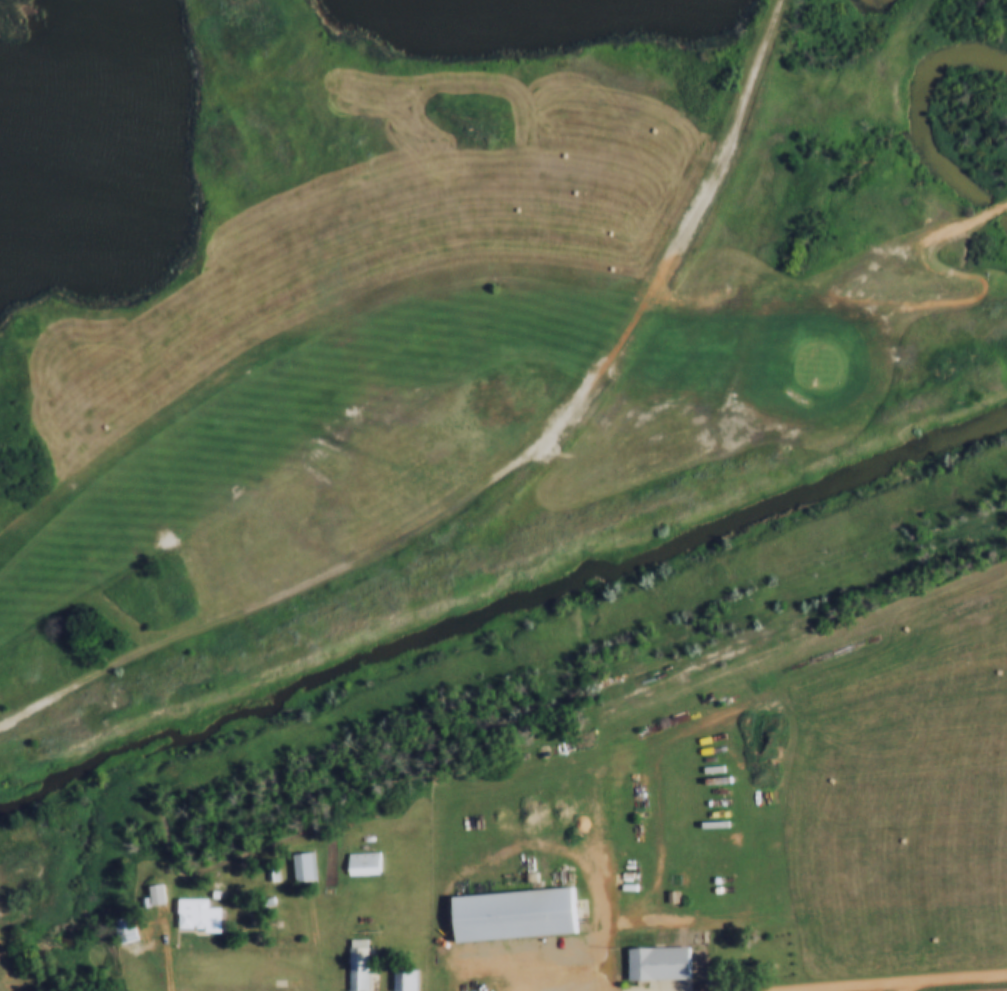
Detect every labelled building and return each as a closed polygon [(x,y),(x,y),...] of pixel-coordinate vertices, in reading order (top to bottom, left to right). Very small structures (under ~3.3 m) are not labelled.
[(341,852),(371,851),(372,872),(342,872),(341,852)] [(288,854),(306,852),(308,879),(290,881),(288,854)] [(257,865),(272,864),(273,880),(258,881),(257,865)] [(141,884),(156,883),(158,902),(143,903),(141,884)] [(166,904),(166,884),(152,884),(152,904),(166,904)] [(565,887),(569,932),(453,943),(449,898),(565,887)] [(201,907),(215,907),(215,931),(199,931),(199,927),(172,927),(172,897),(201,897),(201,907)] [(107,920),(125,916),(130,938),(112,942),(107,920)] [(359,947),(361,947),(361,972),(368,972),(368,988),(361,988),(361,990),(341,990),(341,947),(343,947),(343,937),(359,937),(359,947)] [(622,947),(684,946),(685,978),(622,979),(622,947)] [(388,969),(410,969),(410,990),(388,990),(388,969)]
